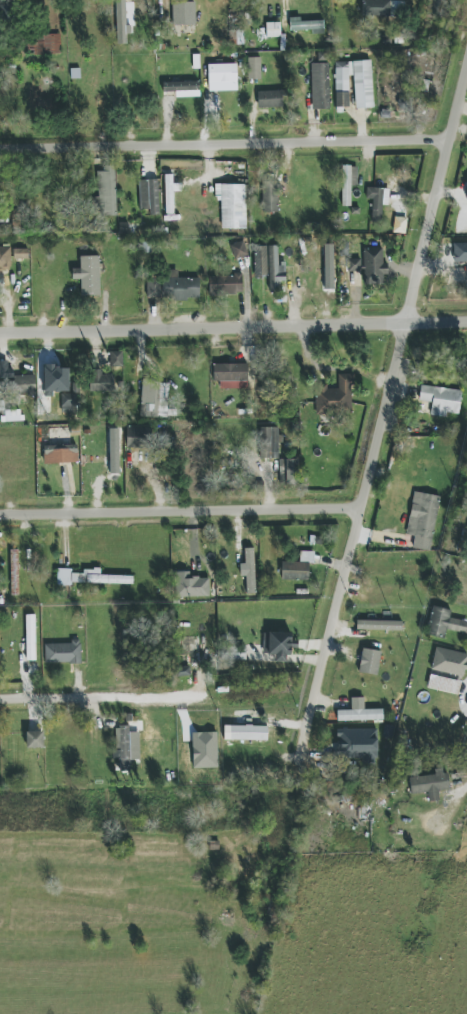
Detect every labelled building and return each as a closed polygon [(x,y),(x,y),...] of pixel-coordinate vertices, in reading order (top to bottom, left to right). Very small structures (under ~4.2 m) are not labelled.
[(117,45),(127,44),(127,35),(131,34),(131,25),(126,26),(125,0),(115,0),(117,45)] [(363,15),(404,16),(404,1),(368,0),(363,0),(363,15)] [(195,25),(195,2),(172,3),(173,25),(195,25)] [(290,31),(312,31),(313,35),(324,34),(323,21),(300,21),(300,17),(290,18),(290,31)] [(267,38),(280,37),(280,23),(266,23),(267,38)] [(60,34),(26,34),(27,54),(61,53),(60,34)] [(261,79),(260,57),(247,58),(248,80),(261,79)] [(373,108),(372,61),(335,62),(336,107),(349,107),(348,76),(354,76),(355,108),(373,108)] [(330,109),(329,63),(311,64),(312,110),(330,109)] [(236,64),(208,65),(208,82),(237,82),(236,64)] [(200,97),(199,82),(162,83),(163,92),(175,92),(176,98),(200,97)] [(284,107),(284,91),(258,92),(258,108),(284,107)] [(117,216),(115,165),(103,166),(103,172),(96,172),(98,216),(117,216)] [(357,166),(341,167),(342,207),(351,206),(351,186),(358,186),(357,166)] [(174,213),(173,192),(181,191),(181,183),(173,183),(173,175),(165,175),(165,214),(174,213)] [(159,215),(158,180),(139,180),(140,210),(150,210),(150,215),(159,215)] [(278,212),(278,182),(262,182),(263,213),(278,212)] [(246,229),(246,185),(215,185),(214,200),(221,200),(221,229),(246,229)] [(382,205),(389,205),(389,189),(367,188),(366,200),(372,200),(371,221),(382,221),(382,205)] [(406,234),(407,218),(395,217),(393,233),(406,234)] [(230,245),(233,260),(248,256),(244,241),(230,245)] [(466,262),(466,243),(453,244),(454,263),(466,262)] [(268,246),(254,246),(253,276),(267,277),(268,246)] [(269,292),(281,292),(281,283),(286,282),(285,266),(278,266),(278,246),(268,246),(269,292)] [(0,247),(0,268),(11,268),(11,247),(0,247)] [(363,248),(364,286),(382,285),(381,271),(385,271),(384,248),(363,248)] [(14,259),(28,259),(28,249),(14,249),(14,259)] [(80,296),(99,296),(100,257),(80,256),(80,269),(73,269),(72,279),(81,280),(80,296)] [(362,259),(348,260),(348,272),(362,271),(362,259)] [(200,279),(177,278),(177,271),(166,271),(166,279),(146,278),(146,299),(199,300),(200,279)] [(209,276),(209,296),(242,295),(242,275),(209,276)] [(123,372),(122,352),(110,352),(110,372),(123,372)] [(0,362),(0,381),(11,381),(10,361),(0,362)] [(69,369),(57,368),(57,364),(44,364),(43,392),(69,392),(69,369)] [(248,364),(213,364),(213,382),(220,382),(220,389),(247,389),(248,364)] [(89,391),(113,392),(114,375),(102,375),(102,370),(90,370),(89,391)] [(352,374),(338,374),(338,389),(327,389),(327,384),(316,384),(316,414),(352,414),(352,374)] [(36,394),(35,375),(14,376),(15,395),(36,394)] [(168,415),(169,384),(160,383),(158,415),(168,415)] [(431,416),(447,417),(448,413),(459,414),(461,390),(421,386),(419,401),(432,403),(431,416)] [(61,412),(76,412),(76,394),(61,394),(61,412)] [(127,427),(126,448),(152,449),(152,428),(127,427)] [(279,428),(260,427),(260,459),(279,459),(279,428)] [(44,464),(78,463),(77,445),(43,446),(44,464)] [(279,460),(280,485),(299,484),(298,459),(279,460)] [(413,549),(431,551),(439,496),(413,492),(407,535),(415,537),(413,549)] [(244,548),(245,564),(240,564),(240,577),(246,577),(246,594),(255,594),(254,548),(244,548)] [(19,550),(10,550),(11,595),(19,595),(19,550)] [(300,563),(282,562),(281,580),(308,580),(308,563),(314,563),(315,552),(300,551),(300,563)] [(133,584),(133,576),(100,575),(101,570),(57,569),(57,586),(71,586),(71,583),(133,584)] [(209,597),(209,578),(190,578),(190,571),(174,572),(175,598),(209,597)] [(434,607),(427,635),(444,639),(446,630),(466,634),(466,630),(466,622),(449,618),(451,611),(434,607)] [(36,661),(35,616),(26,616),(26,661),(36,661)] [(402,631),(402,621),(357,620),(357,630),(402,631)] [(263,655),(275,655),(275,662),(290,662),(290,647),(291,647),(292,633),(263,632),(263,655)] [(45,664),(81,663),(80,640),(72,640),(72,644),(44,644),(45,664)] [(246,660),(246,646),(221,647),(222,661),(246,660)] [(466,663),(466,655),(437,647),(431,670),(464,677),(466,663)] [(358,672),(376,676),(381,652),(363,648),(358,672)] [(187,667),(175,668),(176,677),(188,676),(187,667)] [(461,682),(430,675),(427,688),(458,695),(461,682)] [(337,711),(337,721),(383,720),(383,709),(364,710),(364,698),(351,698),(351,710),(337,711)] [(210,739),(211,714),(189,714),(188,739),(210,739)] [(140,760),(139,733),(130,733),(129,726),(115,726),(116,759),(120,759),(120,769),(130,769),(130,760),(140,760)] [(229,740),(267,741),(267,727),(229,726),(229,740)] [(378,729),(337,729),(336,759),(377,760),(378,729)] [(44,732),(26,732),(26,748),(43,749),(44,732)] [(439,801),(439,791),(449,790),(448,771),(434,771),(435,776),(410,777),(411,794),(427,793),(428,802),(439,801)]
